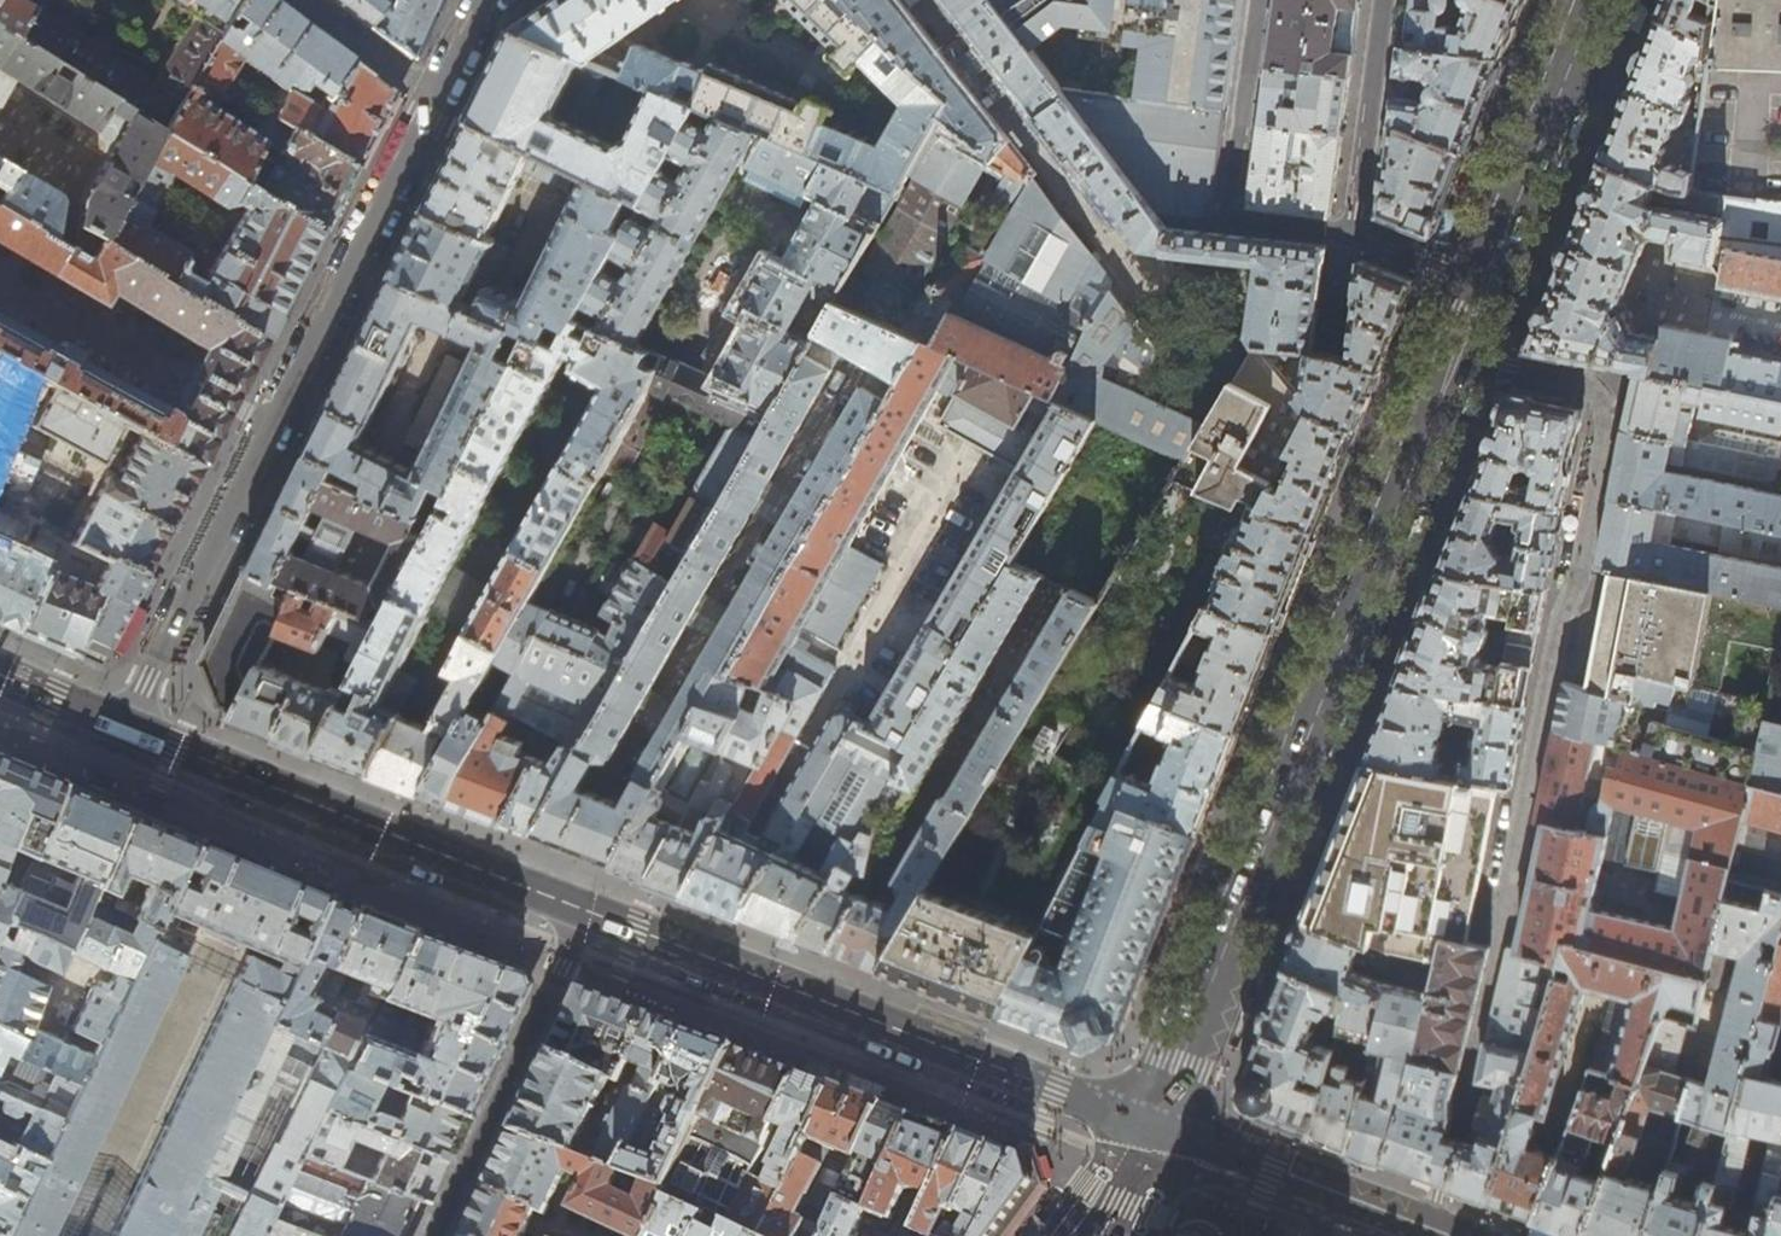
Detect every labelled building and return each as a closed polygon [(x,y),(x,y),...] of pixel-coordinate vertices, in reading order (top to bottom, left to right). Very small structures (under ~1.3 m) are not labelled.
[(63,66),(71,72),(163,129),(241,0),(180,0),(191,9),(197,1),(203,5),(153,83),(66,27),(72,17),(88,27),(108,0),(0,0),(0,27),(63,66)] [(273,0),(241,0),(163,129),(164,130),(244,179),(256,156),(262,144),(260,143),(262,141),(193,98),(197,93),(213,104),(241,60),(282,88),(288,78),(289,81),(291,84),(294,86),(298,87),(301,89),(306,81),(326,96),(335,84),(336,85),(319,118),(316,109),(288,91),(273,118),(274,118),(357,168),(375,132),(395,92),(368,71),(357,63),(303,23),(273,0)] [(411,57),(427,21),(436,0),(391,0),(390,2),(388,0),(330,0),(344,10),(407,58),(411,57)] [(676,0),(556,0),(512,31),(493,70),(469,119),(631,197),(643,203),(692,119),(699,106),(721,116),(872,180),(899,191),(913,167),(935,128),(941,116),(950,101),(847,0),(790,0),(841,51),(837,54),(852,69),(862,59),(905,102),(882,142),(826,119),(831,106),(812,97),(810,102),(712,61),(709,71),(685,61),(684,62),(639,44),(626,75),(592,58),(676,0)] [(950,101),(941,116),(990,156),(988,159),(1009,172),(1003,183),(1018,192),(1029,172),(995,129),(922,34),(896,0),(847,0),(950,101)] [(995,0),(951,0),(998,62),(1074,162),(1130,236),(1140,249),(1192,256),(1260,264),(1256,291),(1250,333),(1256,345),(1290,350),(1308,352),(1313,352),(1314,351),(1322,298),(1331,246),(1210,232),(1168,228),(1139,189),(1138,190),(1061,88),(1040,60),(1003,12),(995,0)] [(1003,12),(1021,0),(995,0),(1003,12)] [(1003,12),(1040,60),(1074,40),(1143,50),(1142,99),(1226,111),(1233,58),(1241,0),(1021,0),(1003,12)] [(1359,0),(1277,0),(1275,15),(1268,64),(1349,76),(1356,22),(1359,0)] [(1402,45),(1501,58),(1512,31),(1519,13),(1524,0),(1408,0),(1402,45)] [(1659,18),(1711,35),(1716,0),(1667,0),(1659,18)] [(1711,35),(1708,60),(1780,63),(1780,0),(1716,0),(1711,35)] [(1708,60),(1711,35),(1659,18),(1643,61),(1632,90),(1701,112),(1704,92),(1698,92),(1698,97),(1693,97),(1688,92),(1691,91),(1692,89),(1696,79),(1705,81),(1708,60)] [(19,453),(1,445),(30,376),(52,387),(30,428),(103,467),(125,427),(139,435),(113,482),(105,478),(71,546),(107,563),(110,558),(145,575),(184,501),(232,410),(266,343),(147,274),(150,268),(103,241),(126,199),(116,194),(122,184),(124,179),(134,185),(163,129),(71,72),(64,83),(50,74),(53,69),(59,72),(63,66),(0,27),(0,102),(13,81),(44,100),(94,132),(97,128),(118,140),(105,164),(100,172),(83,204),(74,252),(64,246),(54,240),(61,204),(57,196),(2,163),(0,162),(0,245),(27,261),(53,277),(103,306),(111,294),(141,312),(191,344),(203,351),(186,384),(170,413),(159,407),(63,353),(0,319),(0,496),(19,453)] [(1465,151),(1482,108),(1501,58),(1402,45),(1398,82),(1392,123),(1465,151)] [(1346,102),(1349,76),(1268,64),(1264,94),(1260,122),(1342,134),(1346,102)] [(1142,99),(1061,88),(1138,190),(1139,189),(1168,228),(1210,232),(1218,171),(1226,111),(1142,99)] [(1691,188),(1701,112),(1632,90),(1617,126),(1604,161),(1679,186),(1691,188)] [(626,673),(837,301),(880,224),(854,213),(872,180),(721,116),(713,131),(692,119),(643,203),(664,215),(656,230),(634,219),(615,252),(637,264),(626,283),(605,271),(586,302),(607,315),(600,329),(638,346),(742,161),(749,165),(744,176),(803,203),(808,193),(819,198),(785,260),(772,254),(740,311),(730,320),(700,371),(663,356),(663,357),(653,382),(606,467),(622,475),(667,395),(732,423),(707,467),(689,458),(602,616),(617,624),(610,637),(600,633),(601,631),(541,604),(532,600),(504,651),(497,663),(506,667),(519,672),(540,635),(626,673)] [(274,118),(262,141),(260,143),(262,144),(291,163),(285,174),(256,156),(244,179),(320,227),(326,230),(342,197),(357,168),(274,118)] [(624,212),(631,197),(469,119),(456,145),(446,167),(425,208),(490,238),(525,167),(579,193),(525,303),(503,293),(505,287),(509,289),(518,271),(503,264),(492,287),(490,287),(477,313),(532,335),(544,341),(555,321),(562,324),(551,344),(560,348),(576,320),(586,302),(605,271),(615,252),(634,219),(635,217),(624,212)] [(1331,217),(1342,134),(1260,122),(1254,169),(1249,207),(1331,217)] [(1465,151),(1392,123),(1385,175),(1380,215),(1401,224),(1432,236),(1446,199),(1465,151)] [(988,159),(935,128),(913,167),(920,172),(844,305),(925,342),(931,344),(956,303),(962,305),(987,259),(982,255),(962,245),(935,291),(929,288),(920,303),(910,298),(988,159)] [(134,185),(131,190),(126,199),(103,241),(150,268),(147,274),(266,343),(272,331),(280,316),(276,314),(292,283),(298,271),(320,227),(244,179),(164,130),(134,185)] [(1585,359),(1611,365),(1638,370),(1638,372),(1780,398),(1780,199),(1691,188),(1679,186),(1604,161),(1599,172),(1568,253),(1530,350),(1555,355),(1582,360),(1582,358),(1585,359)] [(1070,226),(1029,172),(1018,192),(982,255),(987,259),(962,305),(956,303),(931,344),(1097,420),(1185,460),(1205,427),(1137,395),(1157,350),(1123,305),(1112,290),(1113,281),(1070,226)] [(495,241),(490,238),(425,208),(409,241),(391,278),(477,313),(490,287),(476,280),(495,241)] [(1362,260),(1349,365),(1348,366),(1379,372),(1404,308),(1414,281),(1389,271),(1388,270),(1362,260)] [(362,338),(343,376),(321,420),(306,451),(339,466),(333,478),(436,523),(532,335),(477,313),(391,278),(362,338)] [(534,834),(549,840),(576,850),(585,854),(591,856),(613,864),(615,865),(703,705),(721,673),(730,677),(925,342),(844,305),(837,301),(626,673),(605,710),(534,834)] [(600,329),(576,320),(560,348),(568,351),(579,356),(573,369),(607,386),(493,588),(470,631),(469,632),(470,633),(504,651),(532,600),(599,480),(589,475),(593,468),(603,473),(606,467),(653,382),(663,357),(638,346),(600,329)] [(454,567),(568,351),(560,348),(551,344),(544,341),(532,335),(436,523),(398,597),(428,612),(430,613),(431,610),(454,567)] [(762,690),(768,692),(794,703),(759,766),(736,808),(687,896),(713,906),(719,908),(743,918),(857,724),(904,746),(959,655),(949,649),(953,642),(962,649),(1049,502),(1039,496),(1043,489),(1053,495),(1097,420),(931,344),(925,342),(730,677),(749,685),(754,687),(762,690)] [(1260,510),(1311,416),(1300,401),(1275,369),(1256,345),(1206,427),(1205,427),(1185,460),(1172,483),(1249,513),(1251,507),(1260,510)] [(1284,362),(1290,350),(1256,345),(1275,369),(1278,360),(1284,362)] [(1313,352),(1308,352),(1303,387),(1305,388),(1305,393),(1300,401),(1311,416),(1356,429),(1359,423),(1379,372),(1348,366),(1349,365),(1337,354),(1314,351),(1313,352)] [(1638,372),(1632,398),(1626,430),(1689,442),(1698,399),(1707,401),(1704,415),(1780,430),(1780,398),(1638,372)] [(1563,508),(1574,454),(1582,409),(1512,395),(1500,425),(1474,491),(1563,508)] [(1356,429),(1311,416),(1260,510),(1317,530),(1345,458),(1356,429)] [(1172,483),(1185,460),(1097,420),(1053,495),(1049,502),(962,649),(959,655),(904,746),(912,750),(871,819),(894,831),(905,812),(952,732),(990,667),(1025,608),(1042,578),(1048,582),(1049,579),(1047,578),(1062,552),(1086,510),(1097,491),(1105,496),(1111,500),(1106,509),(1095,529),(1105,535),(1103,539),(1099,538),(1088,557),(1091,559),(1085,571),(1072,592),(1065,588),(1064,591),(1070,595),(1062,609),(1020,679),(976,752),(947,801),(942,799),(932,818),(903,870),(896,882),(901,886),(901,891),(902,894),(904,895),(897,909),(868,899),(862,896),(849,918),(892,935),(906,929),(1020,736),(1172,483)] [(1689,442),(1626,430),(1622,446),(1619,464),(1611,501),(1780,533),(1780,484),(1778,483),(1775,485),(1773,492),(1669,471),(1671,461),(1769,481),(1776,479),(1779,467),(1780,468),(1780,459),(1692,443),(1689,442)] [(1714,430),(1692,443),(1780,459),(1780,442),(1714,430)] [(373,618),(377,606),(383,609),(378,620),(385,623),(398,597),(436,523),(333,478),(339,466),(306,451),(294,475),(265,536),(248,569),(299,589),(343,606),(373,618)] [(1558,533),(1563,508),(1474,491),(1447,562),(1443,570),(1547,590),(1558,533)] [(1611,501),(1604,534),(1603,541),(1597,567),(1613,570),(1780,604),(1780,533),(1611,501)] [(1317,530),(1260,510),(1251,507),(1249,513),(1239,538),(1233,537),(1221,568),(1226,571),(1213,606),(1277,631),(1297,581),(1317,530)] [(17,635),(63,542),(39,529),(24,560),(17,557),(8,553),(15,539),(13,538),(24,513),(12,508),(7,520),(0,517),(0,626),(17,635)] [(71,546),(63,542),(17,635),(42,642),(74,657),(82,640),(102,596),(93,592),(107,563),(71,546)] [(129,607),(145,575),(110,558),(107,563),(93,592),(102,596),(82,640),(107,649),(120,625),(129,607)] [(473,577),(454,567),(431,610),(450,620),(470,631),(493,588),(473,577)] [(277,632),(299,589),(248,569),(228,611),(204,660),(221,705),(230,709),(236,711),(261,663),(277,632)] [(1536,651),(1547,590),(1443,570),(1435,592),(1422,624),(1400,681),(1525,706),(1536,651)] [(1613,570),(1608,594),(1597,648),(1589,689),(1640,703),(1645,673),(1721,693),(1731,641),(1780,650),(1780,604),(1613,570)] [(277,740),(343,606),(299,589),(277,632),(295,639),(282,671),(261,663),(236,711),(231,722),(253,731),(277,740)] [(400,672),(428,612),(398,597),(385,623),(360,671),(348,696),(319,753),(320,753),(334,758),(372,773),(400,717),(417,682),(400,672)] [(1277,631),(1213,606),(1210,604),(1198,627),(1218,635),(1199,684),(1175,674),(1161,702),(1238,731),(1257,681),(1277,631)] [(378,620),(373,618),(343,606),(277,740),(297,748),(317,755),(319,753),(348,696),(334,691),(330,676),(326,675),(338,652),(354,659),(350,667),(360,671),(385,623),(378,620)] [(497,663),(504,651),(470,633),(448,672),(460,678),(433,729),(421,725),(420,727),(418,726),(389,783),(403,788),(423,795),(424,792),(470,710),(497,663)] [(512,721),(514,716),(534,679),(582,702),(561,742),(566,745),(587,707),(594,705),(605,710),(626,673),(540,635),(519,672),(496,713),(512,721)] [(1181,661),(1190,666),(1202,643),(1193,638),(1181,661)] [(82,640),(74,657),(73,659),(79,661),(80,659),(94,665),(93,667),(100,670),(109,651),(107,650),(107,649),(82,640)] [(739,710),(749,685),(730,677),(721,673),(703,705),(740,719),(723,750),(726,752),(726,753),(759,766),(794,703),(768,692),(757,716),(739,710)] [(1632,753),(1643,704),(1656,708),(1644,756),(1751,787),(1751,785),(1766,721),(1769,706),(1721,693),(1645,673),(1640,703),(1589,689),(1565,683),(1560,709),(1556,730),(1632,753)] [(561,742),(582,702),(534,679),(514,716),(535,728),(561,742)] [(1498,786),(1503,787),(1511,788),(1518,746),(1525,706),(1400,681),(1380,733),(1368,763),(1498,786)] [(760,696),(762,690),(754,687),(752,693),(760,696)] [(1238,731),(1161,702),(1148,727),(1173,737),(1155,783),(1126,771),(1115,793),(1111,800),(1198,832),(1218,782),(1238,731)] [(534,834),(605,710),(594,705),(587,707),(566,745),(561,742),(559,745),(566,748),(555,768),(540,762),(505,823),(518,828),(534,834)] [(721,762),(726,753),(726,752),(723,750),(740,719),(703,705),(615,865),(614,868),(634,876),(651,882),(704,783),(710,786),(723,764),(721,762)] [(480,715),(470,710),(424,792),(435,796),(445,800),(447,801),(492,720),(480,715)] [(496,713),(492,720),(447,801),(445,804),(473,815),(503,826),(505,823),(540,762),(523,754),(525,745),(507,739),(511,730),(508,728),(512,721),(496,713)] [(409,721),(400,717),(372,773),(371,776),(380,779),(389,783),(418,726),(409,721)] [(1766,721),(1751,785),(1780,793),(1780,725),(1766,721)] [(867,826),(871,819),(912,750),(904,746),(857,724),(743,918),(763,925),(803,941),(836,885),(847,889),(857,872),(866,873),(875,831),(867,826)] [(1547,824),(1533,883),(1533,886),(1518,950),(1560,962),(1566,941),(1706,978),(1728,881),(1751,787),(1644,756),(1632,753),(1556,730),(1546,777),(1545,780),(1537,821),(1547,824)] [(1130,762),(1139,766),(1152,740),(1144,735),(1130,762)] [(1004,1013),(1111,800),(1115,793),(1020,736),(906,929),(899,940),(883,967),(918,981),(1004,1013)] [(64,780),(50,774),(40,770),(10,757),(0,753),(0,873),(10,848),(20,852),(32,857),(51,809),(64,780)] [(1492,815),(1498,786),(1368,763),(1350,809),(1310,910),(1307,919),(1393,954),(1439,963),(1445,940),(1466,944),(1492,815)] [(724,764),(723,764),(710,786),(704,783),(651,882),(669,889),(687,896),(736,808),(720,800),(734,772),(724,764)] [(91,898),(130,808),(75,785),(64,780),(51,809),(32,857),(18,889),(7,913),(10,914),(12,916),(13,919),(13,922),(70,947),(91,898)] [(1751,787),(1728,881),(1780,896),(1780,793),(1751,785),(1751,787)] [(1198,832),(1111,800),(1004,1013),(1050,1031),(1091,1047),(1119,1035),(1193,846),(1198,832)] [(165,823),(130,808),(91,898),(154,926),(198,836),(176,827),(165,823)] [(328,891),(263,863),(252,859),(198,836),(154,926),(99,1043),(92,1057),(79,1084),(62,1120),(43,1158),(25,1198),(6,1235),(49,1235),(173,976),(174,977),(180,964),(184,954),(183,953),(191,934),(170,924),(175,915),(229,936),(264,952),(260,961),(245,955),(234,979),(231,978),(228,984),(221,999),(222,1000),(107,1235),(163,1235),(328,891)] [(1728,881),(1706,978),(1704,985),(1716,987),(1723,983),(1730,953),(1743,956),(1708,1086),(1741,1095),(1780,943),(1780,896),(1728,881)] [(0,882),(0,932),(7,913),(18,889),(8,885),(0,882)] [(836,885),(803,941),(814,945),(829,951),(849,918),(862,896),(847,889),(836,885)] [(415,925),(381,912),(328,891),(163,1235),(260,1235),(270,1215),(301,1149),(321,1106),(344,1063),(415,925)] [(154,926),(91,898),(70,947),(13,922),(13,919),(12,916),(10,914),(7,913),(0,932),(0,1026),(26,1038),(17,1059),(79,1084),(92,1057),(29,1029),(45,986),(13,971),(15,965),(16,963),(19,955),(58,972),(66,952),(112,972),(106,984),(98,981),(95,987),(91,986),(70,1031),(99,1043),(154,926)] [(892,935),(849,918),(829,951),(853,960),(881,971),(883,967),(899,940),(906,929),(892,935)] [(1388,977),(1393,954),(1307,919),(1291,960),(1288,967),(1345,992),(1345,993),(1383,1004),(1386,986),(1356,974),(1352,974),(1356,965),(1388,977)] [(523,982),(517,965),(476,949),(443,936),(415,925),(344,1063),(462,1112),(463,1111),(470,1095),(490,1053),(523,982)] [(1490,949),(1466,944),(1445,940),(1439,963),(1414,1061),(1460,1071),(1472,1024),(1490,949)] [(1704,985),(1706,978),(1566,941),(1560,962),(1491,1200),(1510,1207),(1537,1218),(1559,1160),(1528,1149),(1539,1117),(1546,1119),(1584,987),(1635,1000),(1612,1077),(1623,1081),(1639,1085),(1661,1020),(1685,1026),(1694,1028),(1704,985)] [(1741,1095),(1726,1154),(1720,1179),(1705,1235),(1768,1235),(1780,1182),(1780,1083),(1777,1082),(1766,1080),(1780,1024),(1780,943),(1741,1095)] [(1491,1200),(1560,962),(1518,950),(1509,948),(1498,994),(1478,1081),(1499,1086),(1492,1113),(1487,1129),(1473,1124),(1468,1138),(1467,1143),(1468,1144),(1452,1190),(1467,1195),(1489,1204),(1491,1200)] [(1414,1061),(1439,963),(1393,954),(1388,977),(1386,986),(1383,1004),(1372,1048),(1365,1081),(1351,1152),(1366,1157),(1387,1165),(1414,1061)] [(1341,1011),(1345,993),(1345,992),(1288,967),(1285,975),(1243,1081),(1255,1110),(1274,1117),(1314,1133),(1329,1066),(1332,1050),(1324,1047),(1327,1037),(1330,1026),(1317,1021),(1322,1010),(1328,1013),(1331,1007),(1341,1011)] [(579,989),(577,993),(563,1023),(533,1086),(512,1131),(620,1172),(665,1078),(667,1078),(675,1063),(659,1050),(669,1022),(614,1002),(609,1000),(579,989)] [(1372,1048),(1383,1004),(1345,993),(1341,1011),(1335,1038),(1372,1048)] [(1685,1026),(1661,1020),(1639,1085),(1617,1145),(1607,1173),(1584,1235),(1649,1235),(1661,1189),(1622,1175),(1631,1165),(1651,1111),(1680,1120),(1691,1081),(1672,1075),(1685,1026)] [(669,1022),(659,1050),(675,1063),(667,1078),(665,1078),(620,1172),(668,1190),(736,1047),(724,1043),(669,1022)] [(26,1038),(0,1026),(0,1066),(2,1061),(14,1067),(12,1071),(35,1081),(29,1091),(0,1078),(0,1091),(62,1120),(79,1084),(17,1059),(26,1038)] [(744,1050),(736,1047),(668,1190),(670,1190),(667,1197),(706,1213),(707,1210),(729,1220),(751,1175),(775,1124),(800,1071),(744,1050)] [(1454,1093),(1460,1071),(1414,1061),(1387,1165),(1412,1175),(1441,1185),(1452,1190),(1468,1144),(1467,1143),(1455,1139),(1447,1137),(1453,1115),(1452,1100),(1454,1093)] [(462,1112),(344,1063),(321,1106),(448,1160),(456,1144),(469,1116),(462,1112)] [(1349,1069),(1329,1066),(1314,1133),(1313,1138),(1323,1141),(1351,1152),(1365,1081),(1347,1077),(1349,1069)] [(790,1131),(766,1181),(751,1175),(729,1220),(763,1235),(764,1235),(834,1084),(806,1073),(800,1071),(775,1124),(790,1131)] [(1639,1085),(1623,1081),(1616,1099),(1606,1095),(1612,1077),(1592,1071),(1559,1160),(1537,1218),(1536,1221),(1571,1234),(1575,1235),(1584,1235),(1607,1173),(1600,1171),(1596,1181),(1580,1175),(1592,1144),(1593,1135),(1617,1145),(1639,1085)] [(1708,1086),(1691,1081),(1680,1120),(1695,1125),(1690,1143),(1726,1154),(1741,1095),(1708,1086)] [(834,1084),(764,1235),(822,1235),(825,1229),(809,1222),(809,1220),(806,1218),(805,1220),(796,1215),(831,1145),(859,1157),(884,1103),(857,1093),(834,1084)] [(14,1144),(43,1158),(62,1120),(0,1091),(0,1138),(14,1144)] [(889,1105),(884,1103),(859,1157),(839,1198),(867,1210),(913,1113),(889,1105)] [(435,1186),(448,1160),(321,1106),(301,1149),(419,1199),(427,1202),(435,1186)] [(865,1219),(886,1228),(890,1220),(891,1220),(904,1191),(911,1187),(923,1191),(930,1194),(959,1131),(951,1128),(913,1113),(867,1210),(839,1198),(825,1229),(822,1235),(857,1235),(865,1219)] [(512,1131),(482,1192),(462,1235),(523,1235),(534,1211),(544,1215),(565,1171),(578,1177),(565,1203),(571,1206),(570,1208),(629,1235),(650,1235),(654,1229),(667,1197),(670,1190),(668,1190),(620,1172),(512,1131)] [(959,1131),(930,1194),(914,1229),(929,1235),(994,1235),(1032,1183),(1024,1155),(959,1131)] [(25,1198),(43,1158),(14,1144),(3,1167),(0,1166),(0,1186),(25,1198)] [(419,1199),(301,1149),(270,1215),(297,1226),(322,1235),(401,1235),(418,1200),(419,1199)] [(1661,1189),(1649,1235),(1705,1235),(1720,1179),(1696,1173),(1688,1202),(1680,1200),(1688,1170),(1668,1164),(1661,1189)] [(1768,1235),(1780,1235),(1780,1182),(1768,1235)] [(25,1198),(0,1186),(0,1235),(6,1235),(25,1198)] [(729,1220),(707,1210),(706,1213),(667,1197),(654,1229),(650,1235),(763,1235),(729,1220)] [(297,1226),(270,1215),(260,1235),(293,1235),(297,1226)] [(1204,1224),(1198,1223),(1190,1225),(1186,1228),(1183,1232),(1181,1235),(1238,1235),(1204,1224)]
